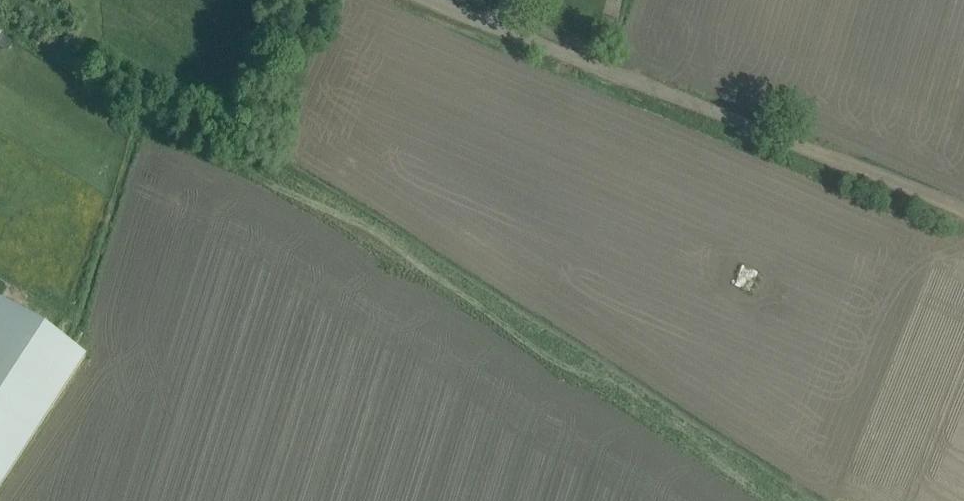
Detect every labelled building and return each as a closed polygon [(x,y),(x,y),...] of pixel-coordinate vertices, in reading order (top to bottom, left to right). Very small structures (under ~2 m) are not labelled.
[(0,300),(0,486),(85,356),(0,300)]
